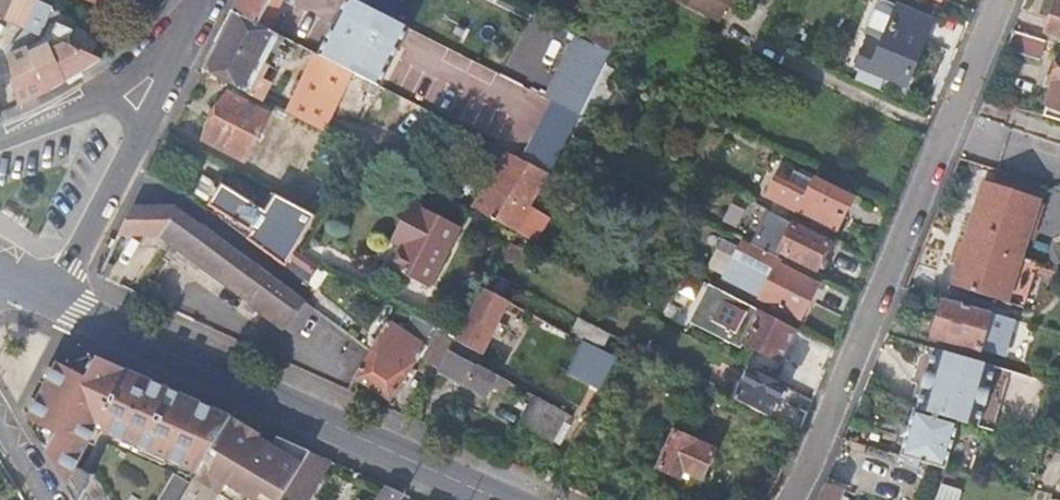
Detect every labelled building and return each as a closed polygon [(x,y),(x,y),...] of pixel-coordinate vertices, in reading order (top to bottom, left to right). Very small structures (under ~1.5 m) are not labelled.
[(21,26),(25,18),(32,0),(11,0),(3,19),(21,26)] [(39,53),(31,56),(28,49),(8,58),(10,63),(20,107),(22,106),(36,98),(80,72),(65,44),(65,43),(62,42),(64,37),(73,18),(36,0),(32,0),(25,18),(21,26),(27,30),(35,46),(39,36),(43,38),(49,23),(58,27),(50,48),(39,53)] [(272,14),(265,11),(269,0),(239,0),(233,11),(232,12),(268,30),(275,16),(272,14)] [(278,0),(269,0),(265,11),(272,14),(278,0)] [(318,55),(352,73),(366,80),(377,86),(406,27),(353,0),(347,0),(338,16),(341,18),(334,31),(331,29),(318,55)] [(720,17),(726,2),(733,6),(735,0),(681,0),(720,17)] [(1047,32),(1059,36),(1059,0),(1056,0),(1047,32)] [(869,39),(859,63),(906,85),(932,19),(899,6),(882,44),(869,39)] [(248,94),(279,36),(268,30),(232,12),(217,41),(201,70),(248,94)] [(601,12),(587,43),(608,54),(623,22),(601,12)] [(75,28),(70,39),(80,43),(84,32),(75,28)] [(1041,60),(1047,41),(1013,31),(1006,50),(1041,60)] [(100,59),(65,43),(65,44),(80,72),(89,66),(100,59)] [(39,53),(35,46),(28,49),(31,56),(39,53)] [(316,55),(285,113),(320,131),(352,73),(318,55),(316,55)] [(1048,104),(1050,105),(1046,117),(1059,121),(1059,65),(1048,104)] [(374,93),(377,86),(366,80),(363,87),(374,93)] [(227,93),(202,139),(243,160),(268,114),(227,93)] [(552,102),(522,160),(549,173),(551,170),(562,149),(580,117),(580,116),(552,102)] [(515,156),(481,215),(514,231),(529,206),(536,196),(539,190),(549,173),(522,160),(515,156)] [(984,180),(961,245),(965,245),(958,264),(955,263),(948,284),(1020,309),(1034,268),(1019,262),(1039,199),(984,180)] [(798,215),(810,220),(835,233),(851,200),(816,182),(808,198),(774,183),(766,198),(798,215)] [(253,233),(248,239),(283,265),(289,263),(316,220),(277,200),(267,213),(222,186),(210,206),(253,233)] [(410,230),(401,247),(391,268),(429,288),(459,228),(410,202),(399,225),(410,230)] [(251,305),(285,330),(292,322),(297,325),(310,306),(273,279),(175,206),(130,207),(118,233),(161,234),(178,242),(255,298),(251,305)] [(529,206),(514,231),(533,243),(548,218),(529,206)] [(819,270),(831,244),(805,231),(794,225),(769,213),(756,238),(819,270)] [(805,231),(810,220),(798,215),(794,225),(805,231)] [(390,241),(401,247),(410,230),(399,225),(390,241)] [(778,265),(780,260),(744,242),(724,280),(742,290),(761,300),(760,300),(801,321),(819,285),(778,265)] [(310,263),(300,270),(312,279),(319,267),(310,263)] [(742,290),(724,280),(719,290),(737,299),(742,290)] [(484,355),(511,302),(485,289),(474,310),(460,339),(459,341),(476,351),(484,355)] [(746,343),(762,311),(737,299),(719,290),(718,290),(712,301),(708,302),(697,324),(744,347),(746,343)] [(1015,321),(991,314),(948,301),(946,300),(935,337),(1004,357),(1015,321)] [(746,343),(777,359),(783,346),(788,348),(797,331),(762,311),(746,343)] [(504,393),(510,382),(470,361),(454,352),(459,341),(460,339),(414,315),(405,331),(389,321),(383,330),(372,351),(354,380),(390,403),(419,356),(443,368),(440,372),(466,385),(467,383),(488,394),(493,386),(504,393)] [(579,317),(570,333),(600,349),(608,332),(579,317)] [(290,334),(297,325),(292,322),(285,330),(290,334)] [(476,351),(459,341),(454,352),(470,361),(476,351)] [(600,389),(617,358),(600,349),(584,341),(568,373),(600,389)] [(782,361),(788,348),(783,346),(777,359),(782,361)] [(995,368),(933,350),(922,347),(911,384),(924,388),(918,410),(959,422),(978,428),(995,368)] [(233,416),(173,389),(170,394),(149,385),(146,391),(124,382),(128,372),(97,358),(85,385),(62,369),(35,420),(58,433),(48,451),(68,485),(77,499),(81,499),(94,475),(78,466),(100,426),(199,474),(233,416)] [(85,385),(88,380),(60,361),(30,417),(35,420),(62,369),(85,385)] [(783,399),(788,388),(751,369),(735,399),(802,433),(806,423),(810,412),(783,399)] [(550,449),(569,414),(537,397),(520,431),(550,449)] [(915,409),(901,457),(933,466),(945,469),(959,422),(918,410),(915,409)] [(293,482),(312,452),(271,434),(233,416),(199,474),(196,479),(218,492),(214,499),(282,499),(293,482)] [(700,439),(676,430),(659,469),(681,479),(685,470),(703,477),(716,449),(698,442),(700,439)] [(310,492),(330,460),(312,452),(293,482),(310,492)] [(81,499),(110,499),(94,475),(81,499)] [(825,483),(816,499),(841,499),(845,490),(825,483)] [(406,494),(388,486),(379,499),(403,499),(406,494)] [(961,492),(941,486),(937,499),(958,499),(961,492)]
